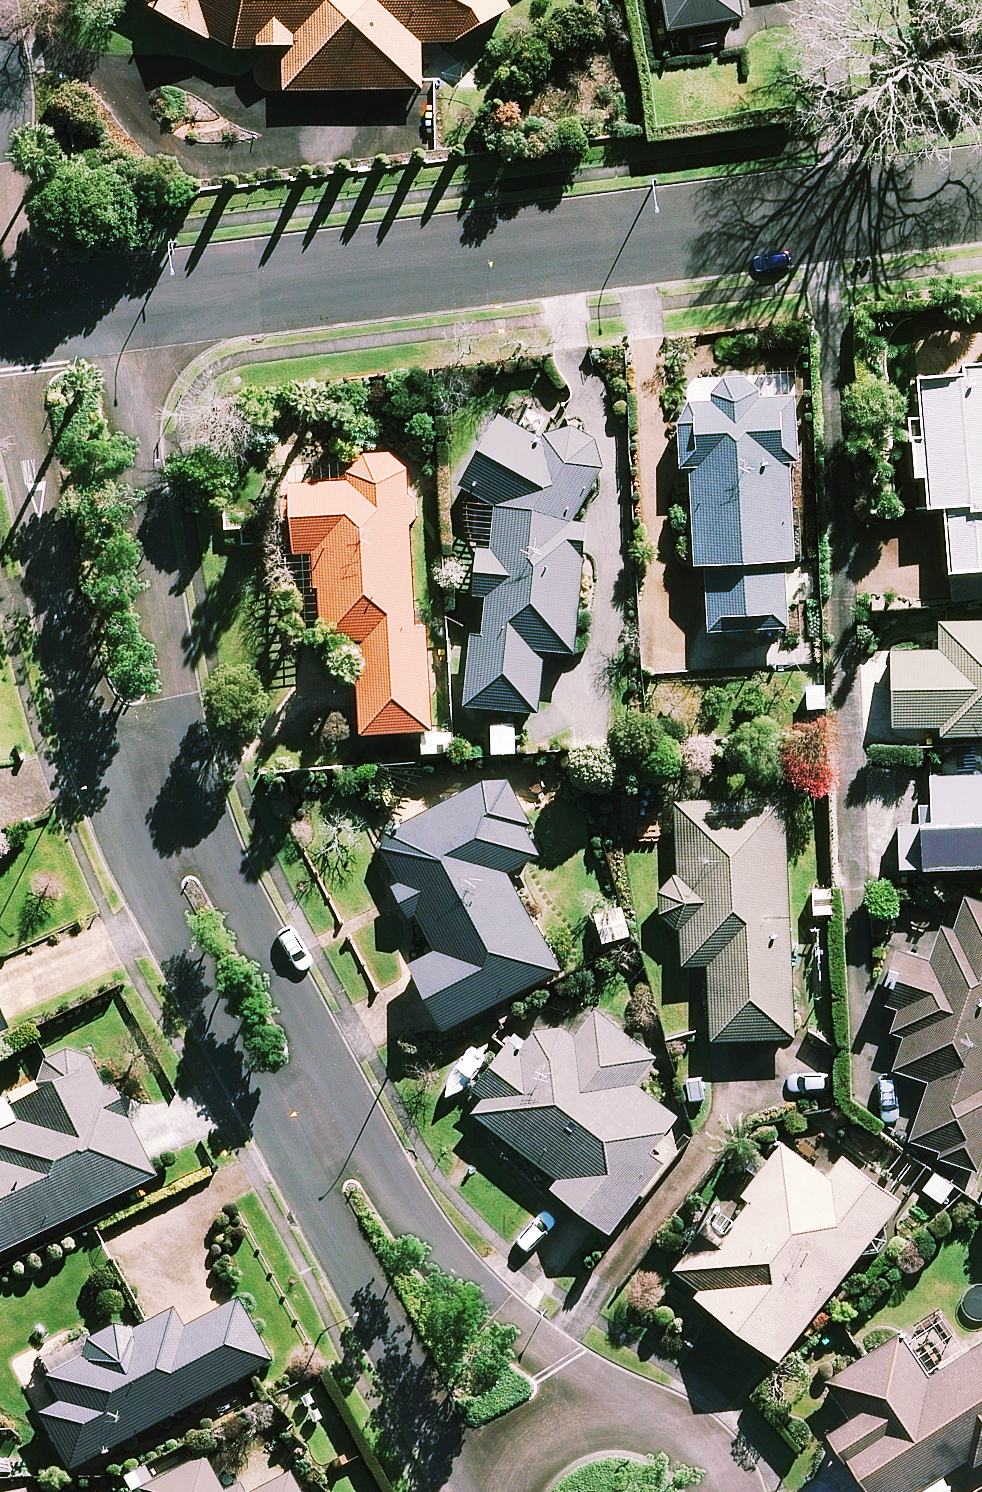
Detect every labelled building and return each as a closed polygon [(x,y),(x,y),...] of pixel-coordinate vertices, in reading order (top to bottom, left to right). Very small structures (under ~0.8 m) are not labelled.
[(154,3),(151,6),(230,48),(285,47),(285,88),(423,86),(422,40),(453,39),(510,5),(507,0),(149,0),(154,3)] [(669,27),(742,17),(740,0),(665,0),(669,27)] [(930,506),(942,506),(945,570),(981,568),(981,364),(923,367),(925,413),(909,414),(912,475),(928,475),(930,506)] [(759,394),(758,379),(708,380),(680,381),(682,461),(689,460),(692,562),(708,562),(710,628),(787,626),(786,557),(792,556),(790,458),(799,457),(798,417),(797,393),(759,394)] [(590,519),(577,518),(575,515),(602,477),(601,448),(582,429),(551,427),(542,435),(499,413),(456,484),(496,506),(493,546),(477,545),(473,594),(484,595),(482,628),(470,627),(465,703),(540,709),(545,646),(577,648),(584,550),(589,551),(590,519)] [(375,439),(345,479),(290,482),(294,550),(314,548),(320,665),(355,663),(359,730),(432,727),(426,626),(416,626),(410,521),(432,483),(428,455),(403,437),(375,439)] [(894,725),(939,726),(939,737),(981,737),(981,622),(940,621),(940,646),(894,646),(894,725)] [(929,774),(930,823),(900,823),(900,864),(981,863),(981,773),(929,774)] [(529,908),(510,868),(540,853),(523,819),(528,816),(507,774),(406,824),(409,831),(382,844),(399,880),(392,883),(408,917),(416,913),(436,954),(412,966),(443,1029),(560,971),(529,908)] [(676,799),(678,866),(660,889),(661,916),(679,929),(679,963),(710,962),(712,1037),(794,1034),(786,796),(676,799)] [(967,891),(955,928),(910,913),(889,977),(903,981),(887,1029),(903,1034),(892,1066),(929,1079),(908,1144),(978,1168),(981,1156),(981,896),(967,891)] [(596,1009),(589,1019),(579,1033),(539,1026),(521,1050),(508,1040),(472,1086),(485,1096),(474,1110),(558,1176),(551,1184),(609,1230),(665,1159),(650,1147),(675,1114),(635,1082),(655,1056),(596,1009)] [(152,1178),(115,1102),(107,1106),(87,1065),(8,1104),(0,1105),(0,1252),(152,1178)] [(712,1215),(674,1265),(700,1284),(694,1291),(779,1356),(900,1198),(843,1154),(827,1175),(786,1144),(724,1224),(712,1215)] [(121,1333),(116,1322),(83,1340),(89,1350),(45,1374),(60,1403),(37,1415),(67,1471),(267,1364),(234,1301),(178,1331),(166,1309),(121,1333)] [(947,1482),(940,1471),(966,1454),(973,1464),(981,1458),(981,1339),(930,1374),(900,1331),(829,1379),(851,1411),(829,1427),(873,1491),(954,1491),(947,1482)] [(217,1484),(201,1455),(137,1489),(139,1491),(238,1491),(217,1484)] [(288,1473),(252,1491),(298,1491),(288,1473)]
